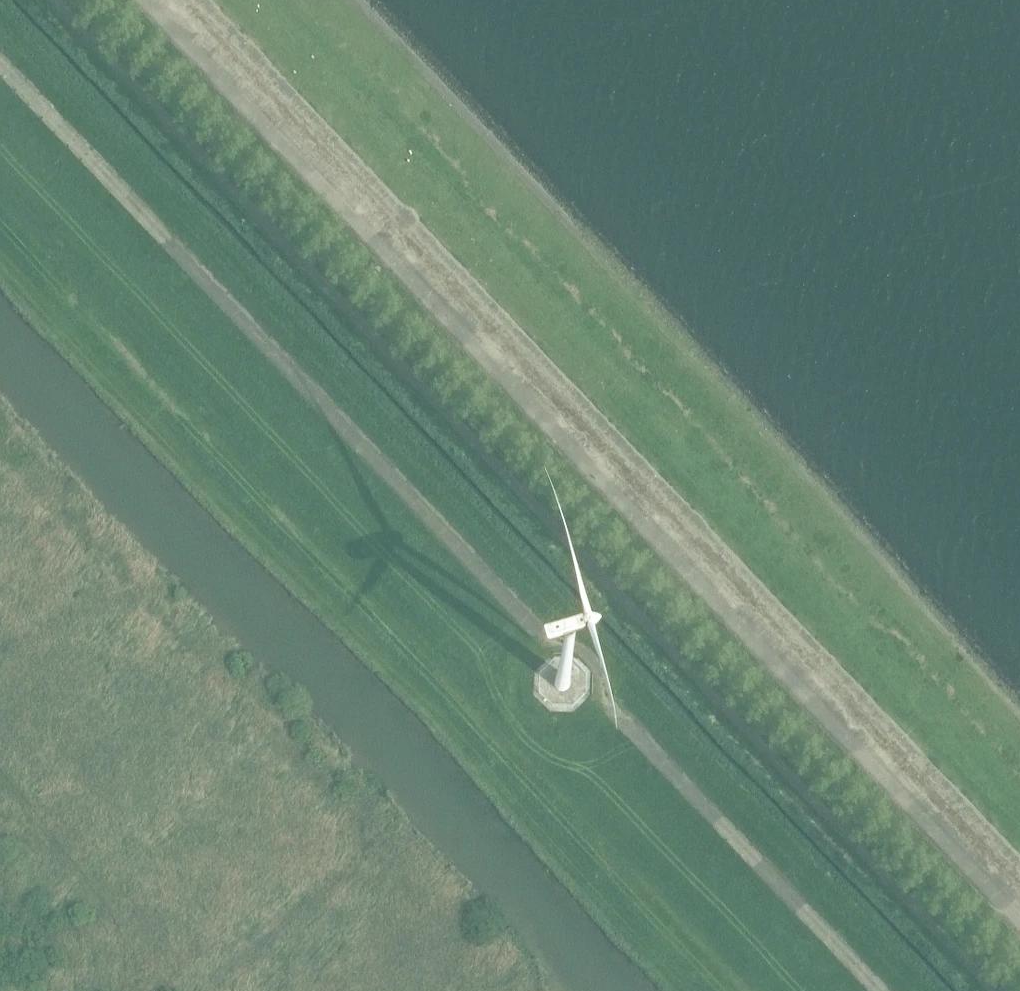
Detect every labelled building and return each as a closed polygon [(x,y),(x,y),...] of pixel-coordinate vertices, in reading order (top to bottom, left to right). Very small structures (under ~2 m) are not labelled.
[(558,671),(552,683),(564,693),(572,687),(571,674),(558,671)]
